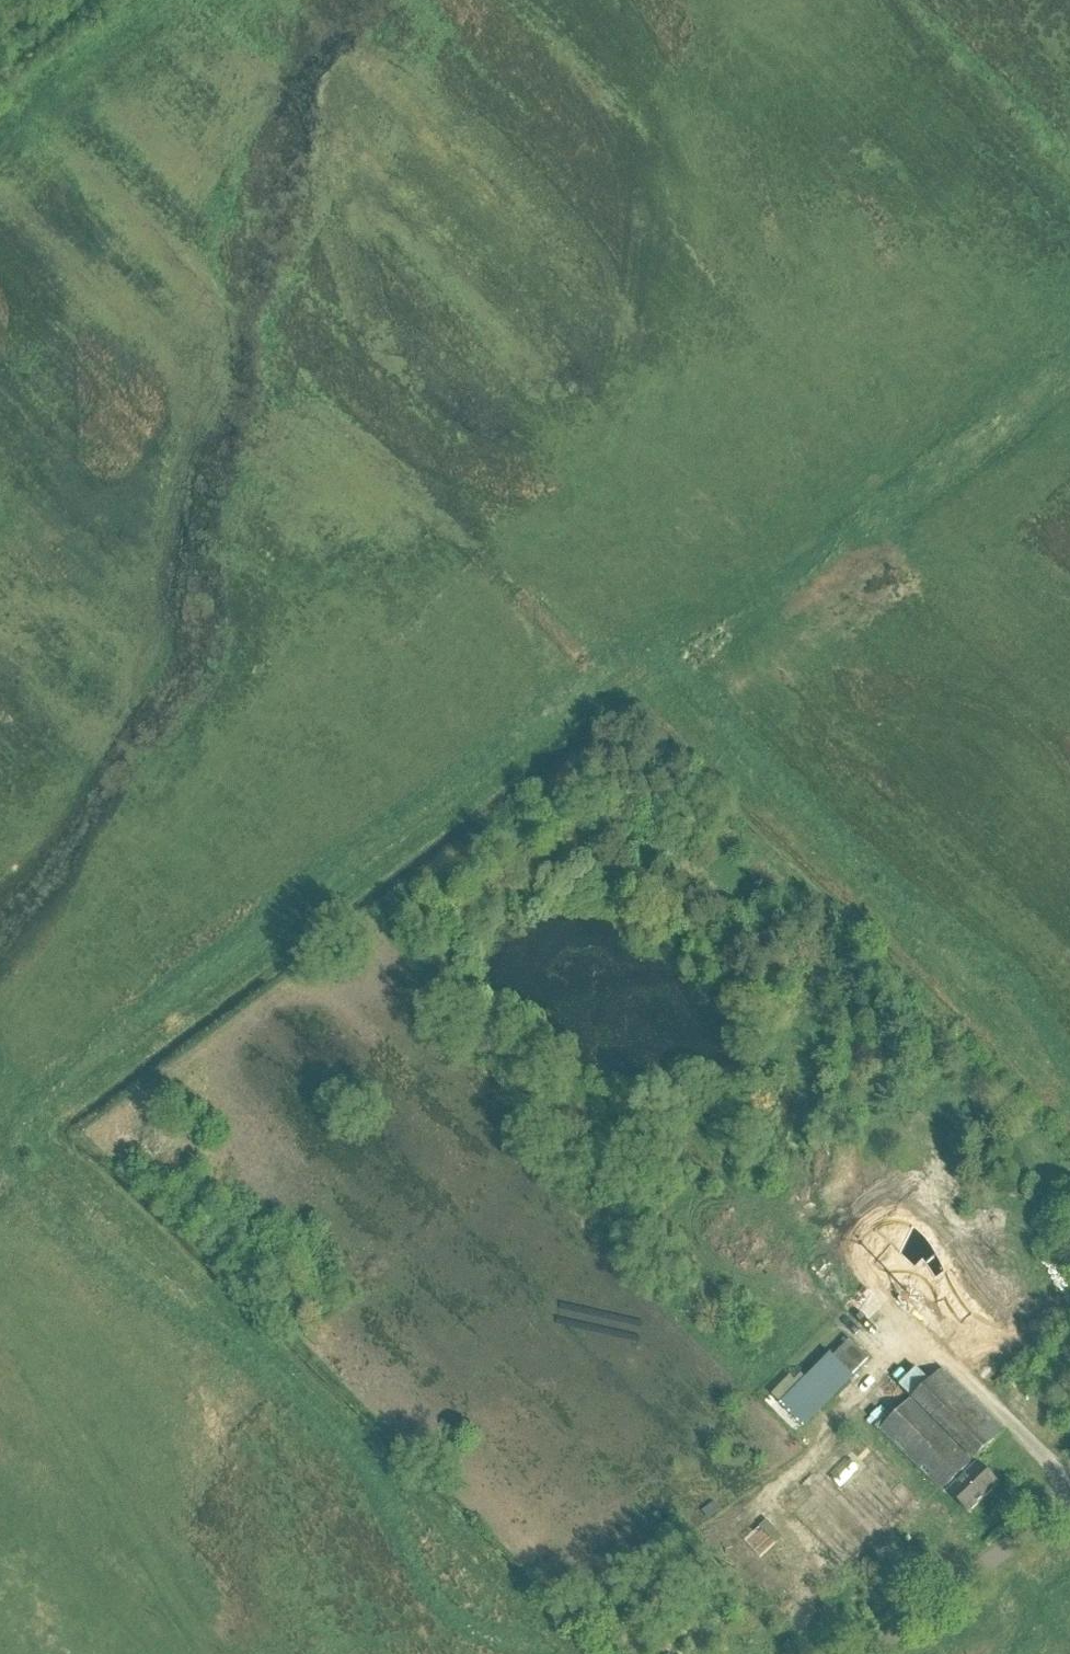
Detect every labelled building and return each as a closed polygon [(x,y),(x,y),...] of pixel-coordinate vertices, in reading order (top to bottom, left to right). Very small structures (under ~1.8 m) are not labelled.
[(960,1326),(971,1315),(966,1309),(962,1304),(957,1297),(953,1288),(949,1281),(945,1271),(941,1261),(936,1253),(930,1243),(925,1237),(918,1232),(914,1228),(908,1225),(902,1223),(896,1222),(890,1222),(885,1223),(880,1225),(876,1228),(873,1230),(891,1245),(872,1265),(877,1269),(882,1273),(886,1274),(892,1275),(899,1275),(903,1275),(909,1275),(914,1277),(919,1279),(923,1282),(927,1285),(929,1289),(932,1294),(934,1298),(935,1303),(935,1305),(944,1301),(945,1305),(948,1310),(950,1313),(952,1317),(955,1321),(960,1326)] [(850,1341),(833,1358),(831,1355),(780,1406),(804,1429),(854,1378),(852,1377),(869,1360),(850,1341)] [(931,1382),(917,1368),(899,1387),(911,1399),(879,1431),(944,1495),(948,1491),(971,1514),(1000,1484),(976,1460),(1003,1432),(941,1371),(931,1382)] [(883,1381),(866,1398),(879,1411),(897,1394),(883,1381)]
